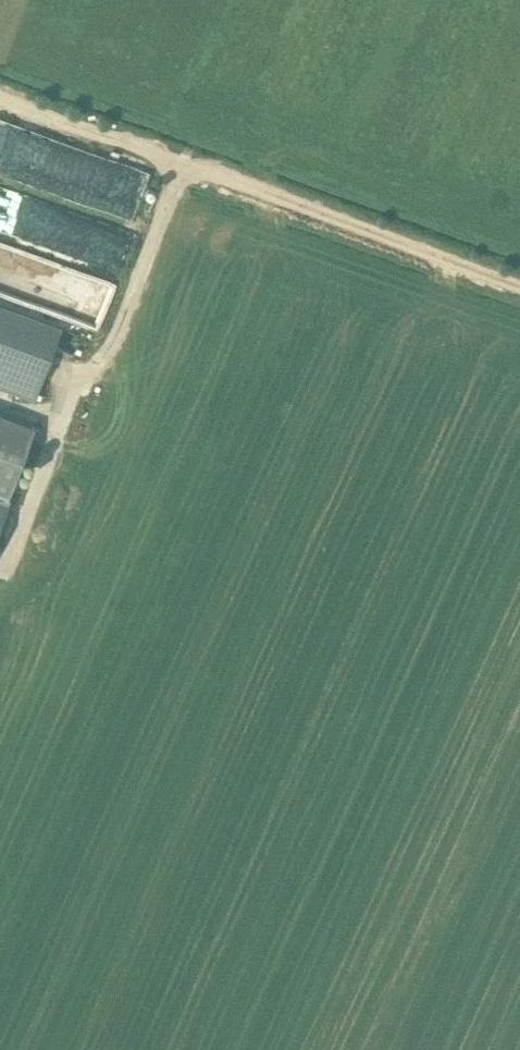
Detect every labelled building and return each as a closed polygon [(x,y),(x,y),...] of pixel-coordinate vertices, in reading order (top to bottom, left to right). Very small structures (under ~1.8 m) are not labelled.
[(37,399),(62,328),(0,305),(0,385),(37,399)] [(36,428),(0,415),(0,527),(36,428)]
